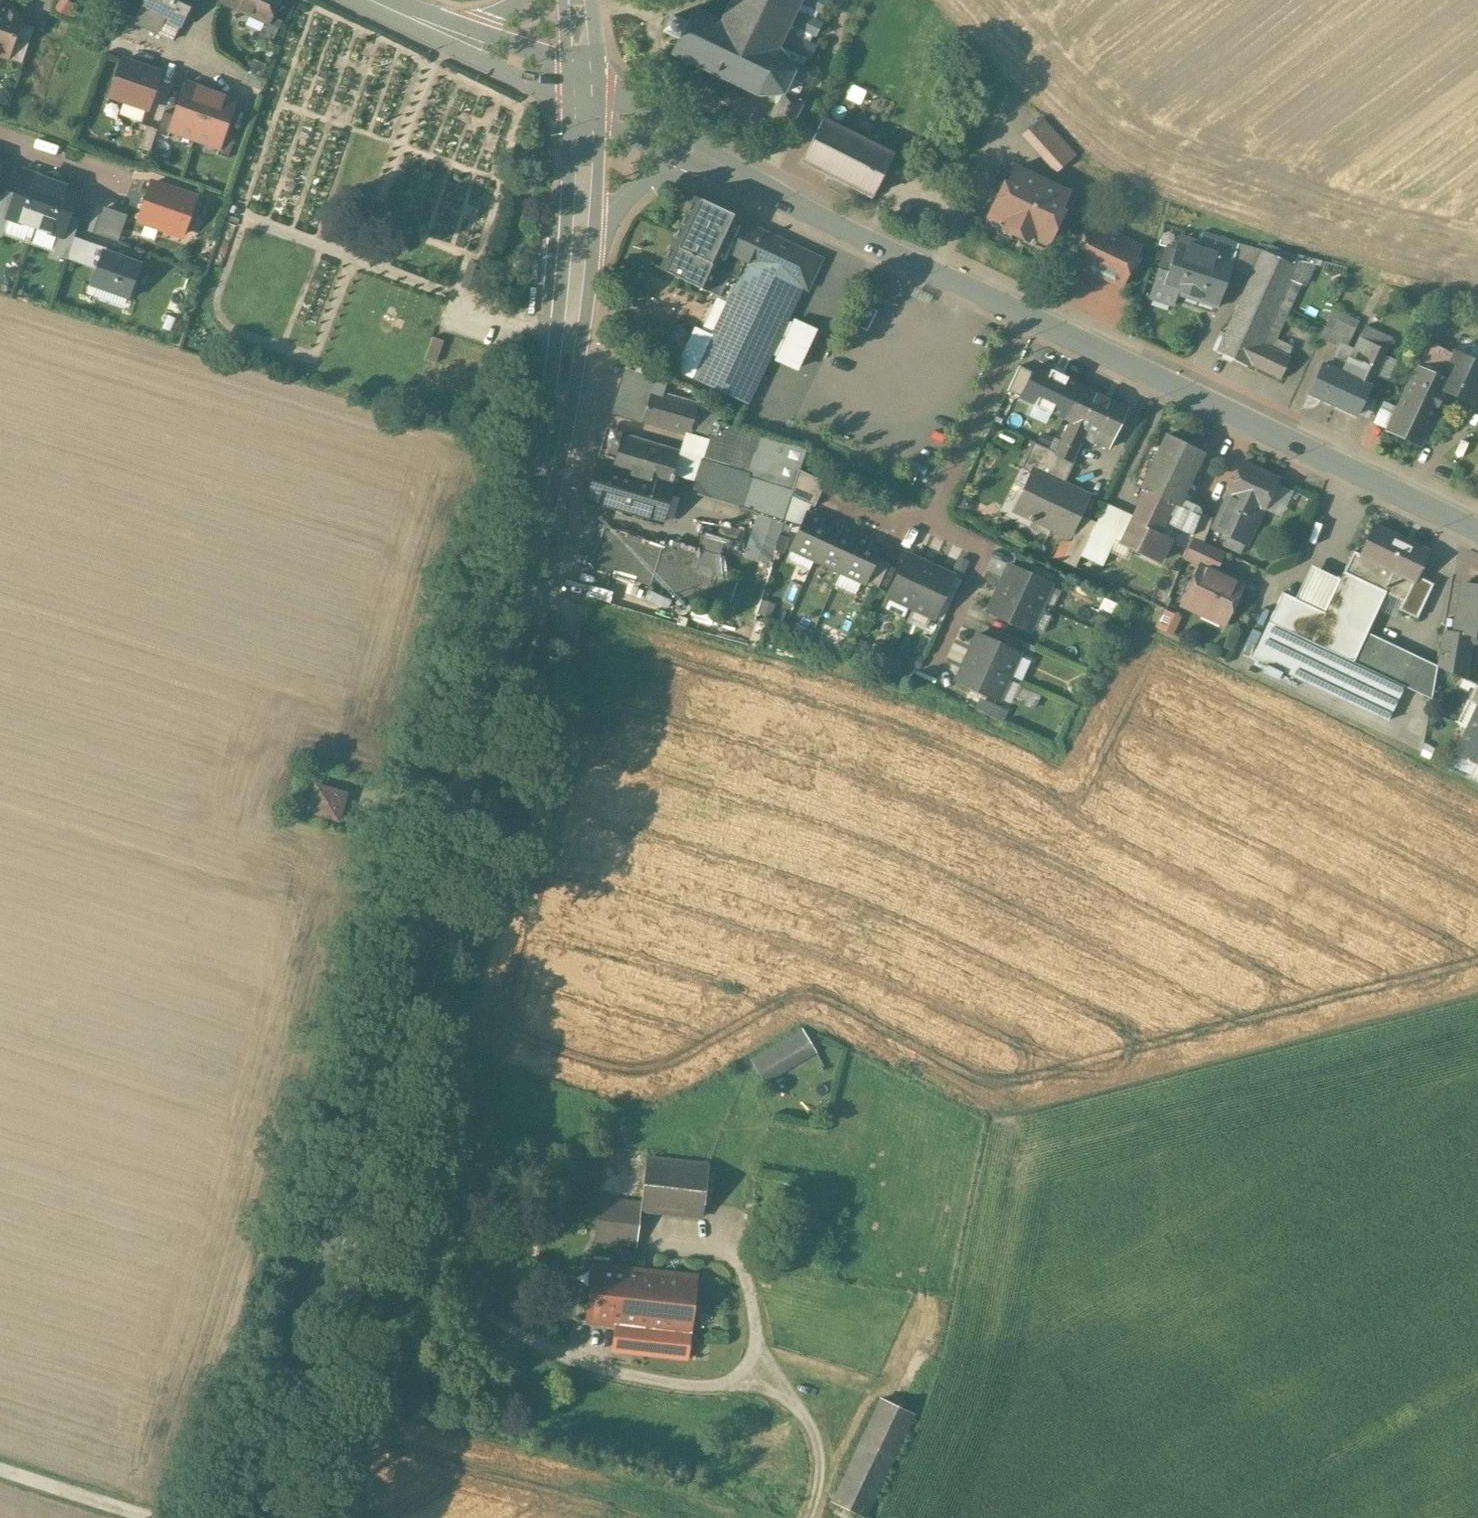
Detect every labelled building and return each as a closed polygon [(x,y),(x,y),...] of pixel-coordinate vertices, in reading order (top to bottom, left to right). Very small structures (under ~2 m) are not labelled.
[(142,7),(180,25),(182,25),(194,0),(145,0),(142,7)] [(220,1),(222,2),(222,1),(268,22),(268,23),(269,23),(269,22),(272,16),(279,0),(221,0),(220,1)] [(720,22),(693,9),(686,23),(671,16),(663,32),(678,39),(671,54),(710,73),(706,81),(715,86),(720,77),(758,96),(774,94),(775,103),(776,103),(770,116),(792,127),(804,101),(797,98),(804,83),(805,83),(812,70),(804,66),(807,59),(811,61),(818,46),(809,42),(813,35),(816,37),(823,23),(816,19),(819,12),(822,14),(829,0),(731,0),(720,22)] [(180,25),(142,7),(135,22),(173,40),(180,25)] [(0,8),(0,53),(10,56),(21,23),(23,16),(0,8)] [(272,16),(269,22),(269,23),(268,23),(262,36),(261,36),(261,37),(262,38),(262,37),(271,42),(273,43),(273,41),(282,22),(283,21),(272,16)] [(35,27),(21,23),(10,56),(23,61),(35,27)] [(161,73),(123,60),(111,97),(147,110),(161,73)] [(176,115),(171,130),(195,138),(211,92),(186,84),(176,115)] [(211,92),(195,138),(219,147),(220,147),(225,133),(235,101),(211,92)] [(176,115),(164,111),(157,133),(168,137),(171,130),(176,115)] [(1071,152),(1041,118),(1027,130),(1057,164),(1071,152)] [(892,156),(823,121),(802,161),(872,196),(892,156)] [(236,137),(225,133),(220,147),(219,147),(217,154),(228,158),(236,137)] [(1068,193),(1014,168),(1006,186),(1003,184),(988,216),(1006,225),(1004,231),(1020,238),(1023,231),(1029,234),(1028,235),(1048,245),(1063,213),(1060,211),(1068,193)] [(35,227),(51,182),(25,173),(17,195),(9,218),(35,227)] [(62,236),(77,191),(51,182),(35,227),(60,236),(62,236)] [(195,199),(153,183),(139,221),(182,236),(195,199)] [(741,219),(693,197),(659,269),(707,292),(740,220),(741,219)] [(109,240),(120,210),(105,205),(94,235),(109,240)] [(9,218),(0,215),(0,236),(2,237),(9,218)] [(817,257),(740,220),(707,292),(718,297),(702,331),(695,327),(675,370),(720,391),(720,393),(723,395),(724,393),(748,404),(773,349),(785,325),(817,257)] [(1141,246),(1090,222),(1072,261),(1122,285),(1141,246)] [(1238,246),(1202,234),(1198,248),(1234,260),(1239,244),(1238,244),(1238,246)] [(73,240),(62,236),(60,236),(53,255),(66,260),(73,240)] [(96,270),(103,251),(95,248),(97,245),(74,237),(73,240),(66,260),(96,270)] [(1198,248),(1178,241),(1176,248),(1163,286),(1162,289),(1177,294),(1218,307),(1231,269),(1234,260),(1198,248)] [(1252,279),(1219,352),(1249,366),(1250,364),(1259,344),(1289,280),(1295,265),(1295,264),(1264,251),(1239,244),(1234,260),(1231,269),(1252,279)] [(1168,247),(1160,269),(1167,271),(1163,286),(1176,248),(1175,248),(1175,250),(1168,247)] [(141,264),(103,251),(96,270),(91,286),(129,299),(141,264)] [(1308,263),(1297,260),(1295,264),(1295,265),(1289,280),(1299,283),(1308,263)] [(1167,271),(1160,269),(1150,298),(1169,303),(1175,301),(1177,294),(1162,289),(1163,286),(1167,271)] [(877,311),(867,306),(858,326),(868,331),(877,311)] [(1352,348),(1363,318),(1334,308),(1323,338),(1352,348)] [(815,331),(796,322),(793,329),(785,325),(773,349),(781,353),(778,360),(797,369),(815,331)] [(1360,337),(1343,373),(1323,363),(1310,391),(1357,414),(1387,350),(1360,337)] [(1429,341),(1417,367),(1449,382),(1445,390),(1473,403),(1477,392),(1477,364),(1429,341)] [(1290,358),(1259,344),(1250,364),(1280,378),(1290,358)] [(1033,373),(1019,366),(1007,391),(1034,404),(1033,406),(1051,415),(1051,413),(1064,418),(1080,386),(1067,380),(1068,378),(1051,370),(1050,372),(1037,366),(1033,373)] [(1417,367),(1388,430),(1420,445),(1445,390),(1449,382),(1417,367)] [(656,377),(629,369),(628,373),(626,372),(622,385),(623,386),(615,413),(615,414),(710,442),(716,421),(717,422),(720,412),(698,405),(698,404),(664,394),(668,381),(667,381),(667,382),(656,378),(656,377)] [(1056,453),(1072,461),(1073,460),(1088,429),(1098,434),(1094,441),(1110,448),(1129,408),(1080,385),(1080,386),(1064,418),(1071,421),(1056,453)] [(717,422),(716,421),(710,442),(705,459),(705,460),(726,467),(723,479),(717,499),(740,506),(749,477),(771,483),(761,514),(783,520),(791,496),(799,470),(806,448),(717,422)] [(671,449),(623,434),(614,464),(600,460),(588,501),(661,522),(672,486),(670,486),(671,480),(673,480),(675,476),(673,475),(678,457),(670,455),(671,449)] [(1167,435),(1142,488),(1142,489),(1138,497),(1143,500),(1135,517),(1126,535),(1122,543),(1160,560),(1169,541),(1156,535),(1167,513),(1171,516),(1173,516),(1179,503),(1203,453),(1167,435)] [(1056,453),(1035,443),(1035,442),(1034,442),(1021,469),(1032,474),(1035,468),(1065,482),(1075,461),(1073,460),(1072,461),(1056,453)] [(726,467),(705,460),(705,459),(702,458),(698,472),(723,479),(726,467)] [(1242,463),(1227,494),(1228,494),(1211,530),(1246,546),(1262,510),(1263,510),(1277,480),(1242,463)] [(1065,482),(1035,468),(1032,474),(1016,509),(1031,516),(1029,520),(1032,522),(1034,518),(1070,534),(1089,494),(1065,482)] [(826,482),(799,470),(791,496),(815,507),(826,482)] [(1135,517),(1106,503),(1096,523),(1081,555),(1099,564),(1116,530),(1126,535),(1135,517)] [(1200,513),(1179,503),(1173,516),(1171,516),(1168,523),(1192,534),(1200,513)] [(807,513),(791,549),(816,561),(832,525),(807,513)] [(1212,519),(1200,513),(1192,534),(1192,536),(1205,541),(1212,519)] [(783,520),(761,514),(754,537),(775,544),(783,520)] [(1084,516),(1063,561),(1075,567),(1081,555),(1096,523),(1084,516)] [(1430,551),(1374,525),(1375,525),(1374,524),(1359,554),(1353,551),(1342,572),(1385,592),(1403,601),(1399,609),(1417,618),(1433,584),(1418,576),(1430,551)] [(856,536),(832,525),(816,561),(840,572),(856,536)] [(698,549),(672,541),(666,548),(654,544),(655,543),(604,527),(597,547),(592,549),(589,557),(593,561),(591,566),(591,567),(591,566),(706,602),(706,603),(728,610),(737,581),(728,578),(724,558),(721,557),(726,541),(703,533),(698,549)] [(741,530),(727,527),(721,528),(719,537),(722,539),(739,542),(741,530)] [(856,536),(840,572),(865,583),(865,582),(876,558),(881,547),(856,536)] [(1223,554),(1193,540),(1185,557),(1203,565),(1203,564),(1215,570),(1223,554)] [(954,576),(907,554),(888,596),(935,617),(954,576)] [(876,558),(865,582),(878,588),(889,564),(876,558)] [(1051,584),(1010,564),(988,612),(1030,631),(1051,584)] [(1215,570),(1203,564),(1203,565),(1187,598),(1191,609),(1201,613),(1211,610),(1225,616),(1241,582),(1227,576),(1226,577),(1224,578),(1217,575),(1216,572),(1217,571),(1215,570)] [(1385,592),(1342,572),(1334,588),(1307,575),(1295,598),(1283,592),(1252,656),(1388,720),(1403,685),(1432,699),(1437,671),(1376,642),(1364,665),(1354,660),(1385,592)] [(1463,584),(1455,631),(1477,635),(1477,586),(1463,584)] [(1161,627),(1177,634),(1184,616),(1169,609),(1161,627)] [(1020,652),(978,633),(957,681),(998,699),(1020,652)] [(1459,637),(1443,634),(1438,666),(1452,673),(1459,637)] [(1476,684),(1469,700),(1477,705),(1477,685),(1476,684)] [(973,691),(967,703),(994,715),(999,703),(973,691)] [(1468,729),(1477,733),(1477,709),(1468,729)] [(1468,729),(1463,740),(1465,745),(1460,755),(1477,763),(1477,733),(1468,729)] [(346,794),(317,785),(309,811),(338,819),(346,794)] [(804,1030),(752,1061),(765,1082),(816,1051),(804,1030)] [(709,1165),(647,1158),(642,1205),(641,1210),(703,1216),(709,1165)] [(632,1198),(600,1194),(595,1240),(637,1245),(641,1210),(642,1205),(639,1204),(632,1198)] [(698,1276),(593,1264),(586,1320),(616,1323),(691,1332),(698,1276)] [(691,1332),(616,1323),(613,1349),(688,1358),(691,1332)] [(883,1398),(840,1488),(833,1501),(866,1516),(915,1413),(883,1398)]
